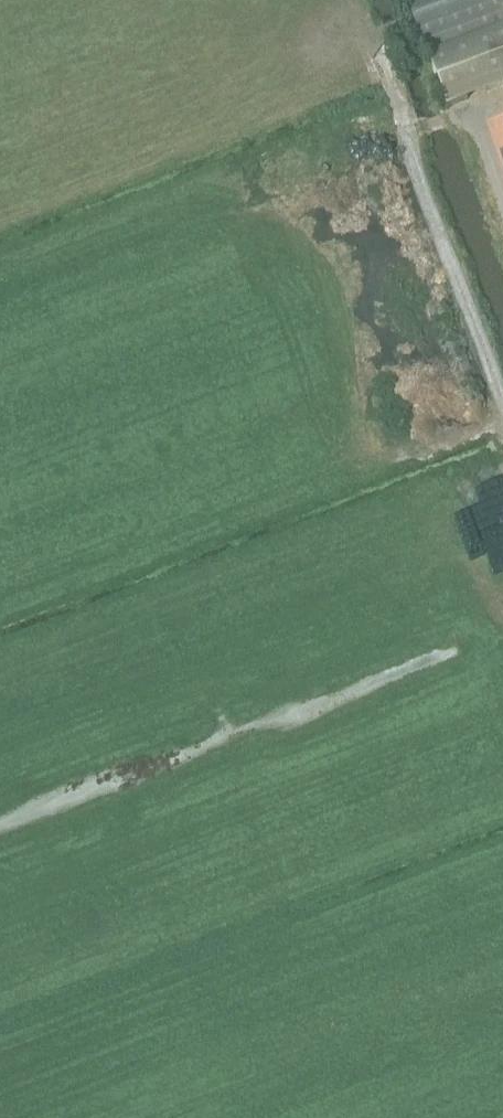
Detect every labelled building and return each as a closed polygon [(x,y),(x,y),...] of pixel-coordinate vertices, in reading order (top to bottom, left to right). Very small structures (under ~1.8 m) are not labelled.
[(426,55),(502,26),(502,0),(405,0),(426,55)] [(486,129),(502,177),(502,123),(486,129)]
